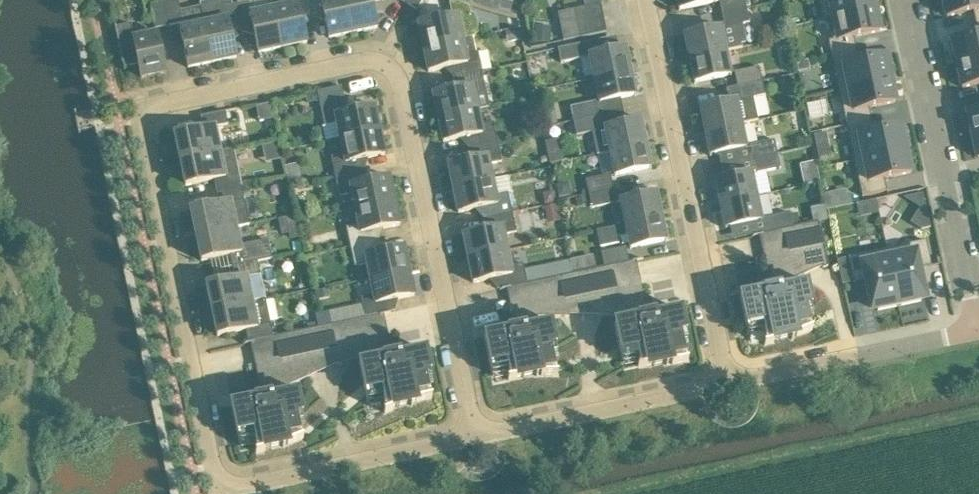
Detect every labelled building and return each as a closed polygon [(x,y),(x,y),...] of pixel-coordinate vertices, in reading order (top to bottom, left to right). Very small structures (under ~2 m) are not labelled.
[(163,3),(168,28),(179,25),(185,24),(182,10),(180,0),(164,0),(165,3),(163,3)] [(200,6),(211,57),(212,62),(237,57),(235,52),(231,30),(242,27),(237,3),(233,4),(232,0),(231,0),(216,3),(201,6),(200,6)] [(237,3),(242,27),(253,25),(259,52),(283,47),(281,41),(274,8),(259,11),(256,0),(251,0),(237,3)] [(274,8),(281,41),(283,47),(307,42),(306,36),(301,15),(312,12),(310,0),(273,0),(274,8)] [(312,12),(323,10),(329,38),(353,32),(352,26),(346,0),(310,0),(312,12)] [(352,26),(353,32),(377,27),(376,21),(373,8),(372,1),(375,0),(346,0),(352,26)] [(406,3),(417,10),(423,0),(408,0),(406,3)] [(454,0),(449,1),(452,16),(418,23),(423,47),(481,35),(482,34),(482,28),(480,21),(478,15),(474,15),(473,7),(454,0)] [(505,0),(501,0),(499,8),(510,11),(513,2),(505,0)] [(680,10),(680,9),(714,2),(714,3),(715,2),(715,0),(718,0),(677,0),(679,10),(680,10)] [(723,13),(750,7),(749,0),(720,0),(723,13)] [(875,8),(874,0),(820,0),(824,19),(875,8)] [(947,17),(974,11),(976,23),(978,22),(978,0),(943,0),(947,17)] [(163,3),(151,6),(157,30),(168,28),(163,3)] [(600,3),(581,8),(574,9),(577,23),(604,17),(600,3)] [(185,24),(179,25),(180,28),(184,48),(188,67),(212,62),(211,57),(200,6),(182,10),(185,24)] [(750,7),(723,13),(726,29),(753,24),(750,7)] [(829,41),(832,54),(857,49),(854,36),(880,31),(875,8),(824,19),(824,20),(829,19),(833,40),(829,41)] [(577,23),(574,9),(565,11),(571,39),(607,32),(604,17),(577,23)] [(954,47),(951,47),(954,61),(957,61),(957,64),(978,59),(978,22),(976,23),(978,35),(952,41),(954,47)] [(551,26),(536,24),(534,41),(550,42),(551,26)] [(719,27),(685,34),(685,33),(684,33),(689,58),(726,50),(720,26),(719,26),(719,27)] [(139,65),(141,77),(166,72),(162,53),(158,33),(134,38),(132,28),(117,31),(116,27),(115,27),(124,69),(125,69),(125,68),(139,65)] [(423,47),(428,71),(456,66),(458,77),(482,71),(478,52),(466,54),(463,41),(477,38),(481,35),(423,47)] [(584,43),(558,49),(561,63),(587,57),(584,43)] [(624,47),(590,54),(590,53),(589,54),(594,78),(630,71),(625,46),(624,46),(624,47)] [(857,49),(832,54),(839,90),(891,78),(886,55),(860,61),(857,49)] [(694,83),(696,83),(695,82),(729,75),(730,75),(731,75),(726,50),(689,58),(694,83)] [(957,64),(958,68),(956,68),(959,82),(961,82),(962,87),(978,84),(978,59),(957,64)] [(738,86),(764,80),(761,67),(735,73),(738,86)] [(482,71),(458,77),(460,87),(433,93),(438,118),(477,109),(474,94),(486,91),(482,71)] [(594,78),(599,103),(600,103),(600,102),(615,99),(634,95),(634,96),(636,95),(630,71),(594,78)] [(847,125),(872,120),(869,107),(895,102),(894,96),(897,95),(894,81),(891,82),(891,78),(839,90),(847,125)] [(706,125),(707,130),(705,130),(705,131),(741,123),(758,120),(754,99),(768,96),(764,80),(738,86),(727,88),(730,101),(701,107),(701,106),(699,106),(704,125),(706,125)] [(317,91),(321,111),(324,125),(337,123),(340,138),(379,130),(374,106),(347,112),(341,86),(317,91)] [(573,121),(600,115),(597,101),(570,107),(573,121)] [(545,125),(558,122),(554,105),(542,108),(545,125)] [(438,118),(443,142),(471,136),(473,147),(497,142),(493,122),(481,125),(477,109),(438,118)] [(973,135),(978,133),(978,109),(968,112),(969,117),(966,118),(969,132),(972,131),(973,135)] [(226,111),(201,116),(203,128),(174,134),(180,160),(220,151),(215,127),(228,123),(226,111)] [(577,136),(595,132),(603,130),(602,127),(600,115),(573,121),(577,136)] [(603,130),(595,132),(599,153),(609,151),(646,143),(641,119),(639,119),(640,120),(605,127),(605,126),(602,127),(603,130)] [(874,132),(872,120),(847,125),(855,160),(906,149),(901,126),(874,132)] [(710,156),(711,155),(730,150),(745,147),(745,148),(746,148),(741,123),(705,131),(710,156)] [(379,130),(340,138),(343,154),(331,157),(335,176),(359,171),(357,160),(385,154),(379,130)] [(827,132),(814,135),(816,142),(828,140),(827,132)] [(754,159),(779,153),(777,140),(751,146),(754,159)] [(497,142),(473,147),(475,158),(448,164),(453,188),(492,180),(489,164),(501,161),(497,142)] [(609,151),(615,176),(616,176),(616,175),(650,167),(650,168),(651,168),(646,143),(609,151)] [(180,160),(185,185),(214,179),(217,191),(242,186),(234,148),(220,151),(180,160)] [(906,149),(855,160),(862,196),(887,191),(884,178),(911,172),(909,167),(912,166),(909,152),(906,153),(906,149)] [(779,153),(754,159),(757,175),(783,169),(779,153)] [(816,162),(801,165),(802,172),(818,168),(816,162)] [(359,171),(335,176),(339,196),(352,193),(355,209),(394,200),(389,176),(362,182),(359,171)] [(736,176),(716,180),(716,179),(715,179),(720,204),(757,196),(751,171),(750,171),(750,172),(736,176)] [(299,173),(287,176),(290,186),(301,183),(299,173)] [(588,194),(614,188),(611,174),(585,180),(588,194)] [(453,188),(458,212),(486,206),(488,217),(512,212),(508,193),(496,195),(492,180),(453,188)] [(242,186),(217,191),(219,203),(190,209),(196,235),(250,223),(242,186)] [(614,188),(588,194),(591,209),(618,204),(614,188)] [(655,192),(621,200),(621,199),(620,199),(625,224),(661,216),(656,191),(655,192)] [(923,192),(903,197),(920,207),(928,212),(923,192)] [(850,193),(844,194),(846,205),(852,204),(850,193)] [(727,228),(726,227),(762,220),(757,196),(720,204),(725,228),(727,228)] [(862,214),(879,210),(876,199),(859,203),(862,214)] [(394,200),(355,209),(358,224),(346,227),(350,247),(374,241),(372,230),(400,225),(394,200)] [(512,212),(488,217),(490,228),(463,234),(468,258),(507,250),(504,234),(516,232),(512,212)] [(766,219),(768,230),(751,234),(751,235),(759,233),(818,221),(818,220),(792,225),(790,214),(766,219)] [(601,248),(622,244),(620,238),(627,236),(630,248),(665,240),(665,241),(667,241),(661,216),(625,224),(625,227),(597,233),(601,248)] [(792,339),(793,339),(793,335),(796,335),(797,336),(799,335),(801,333),(805,331),(808,330),(811,330),(812,330),(812,328),(811,329),(806,306),(810,306),(810,307),(812,306),(807,283),(790,287),(787,281),(822,266),(823,268),(828,266),(818,221),(759,233),(769,279),(760,280),(761,282),(765,281),(767,288),(762,289),(763,292),(740,297),(748,336),(750,336),(747,325),(761,322),(766,343),(764,344),(765,345),(774,343),(773,342),(773,340),(792,336),(792,339)] [(196,235),(201,261),(230,254),(233,266),(258,261),(255,248),(241,251),(236,227),(250,224),(250,223),(196,235)] [(887,249),(900,305),(921,301),(921,298),(925,297),(919,268),(931,265),(926,240),(887,249)] [(374,241),(350,247),(354,266),(367,263),(370,279),(409,271),(404,247),(377,252),(374,241)] [(605,266),(629,261),(626,249),(602,254),(605,266)] [(878,310),(900,305),(887,249),(849,257),(854,282),(867,279),(873,308),(877,307),(878,310)] [(468,258),(473,283),(501,277),(503,288),(527,283),(523,263),(511,266),(507,250),(468,258)] [(646,304),(636,260),(645,259),(644,258),(629,261),(605,266),(572,273),(560,276),(527,283),(503,288),(498,289),(499,290),(507,288),(513,318),(505,320),(505,321),(510,320),(511,328),(507,329),(508,332),(485,337),(493,375),(494,375),(492,365),(506,362),(510,378),(508,379),(508,380),(517,378),(517,377),(537,373),(536,376),(538,376),(538,372),(541,372),(542,374),(541,374),(541,375),(558,374),(558,373),(556,373),(551,346),(555,345),(555,346),(556,346),(551,322),(538,325),(538,316),(569,316),(569,314),(619,314),(618,322),(615,323),(623,362),(624,362),(622,351),(636,348),(640,365),(638,365),(638,366),(647,366),(667,362),(666,365),(668,365),(668,361),(672,360),(672,364),(680,363),(688,361),(688,360),(687,360),(680,333),(685,332),(685,333),(686,333),(681,309),(656,314),(656,311),(652,312),(650,305),(654,304),(654,303),(646,304)] [(569,259),(557,261),(560,276),(572,273),(569,259)] [(258,261),(233,266),(235,278),(206,284),(212,310),(265,299),(258,261)] [(409,271),(370,279),(373,295),(361,297),(365,317),(389,312),(387,301),(414,295),(409,271)] [(212,310),(217,336),(246,329),(249,342),(274,336),(265,299),(212,310)] [(390,345),(384,314),(392,312),(392,311),(389,312),(365,317),(333,324),(318,327),(308,329),(274,336),(249,342),(242,343),(242,344),(250,342),(260,387),(252,389),(252,390),(256,389),(258,396),(254,397),(254,400),(231,405),(240,444),(241,443),(239,433),(253,430),(257,451),(256,452),(256,453),(265,451),(265,450),(264,450),(264,448),(283,444),(283,447),(284,447),(284,444),(287,443),(288,444),(296,441),(304,438),(303,437),(302,437),(297,415),(301,414),(302,415),(303,415),(298,391),(282,395),(279,389),(338,363),(339,365),(360,355),(363,363),(360,364),(368,402),(369,402),(367,391),(381,389),(386,411),(384,412),(385,413),(393,409),(393,408),(392,406),(411,402),(411,405),(413,405),(413,402),(416,401),(416,402),(424,400),(432,398),(432,396),(430,397),(425,373),(430,372),(430,373),(431,373),(426,349),(401,355),(401,352),(396,353),(395,345),(399,344),(399,343),(390,345)] [(330,311),(315,314),(317,321),(318,327),(333,324),(330,311)]
